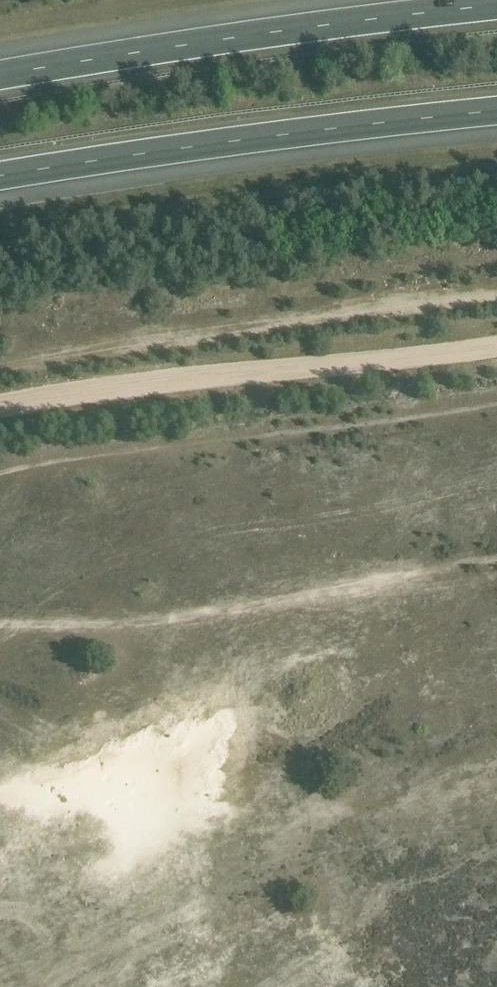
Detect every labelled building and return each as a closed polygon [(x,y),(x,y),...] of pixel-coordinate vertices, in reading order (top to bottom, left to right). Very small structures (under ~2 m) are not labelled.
[(205,52),(233,49),(232,41),(204,45),(205,52)]
